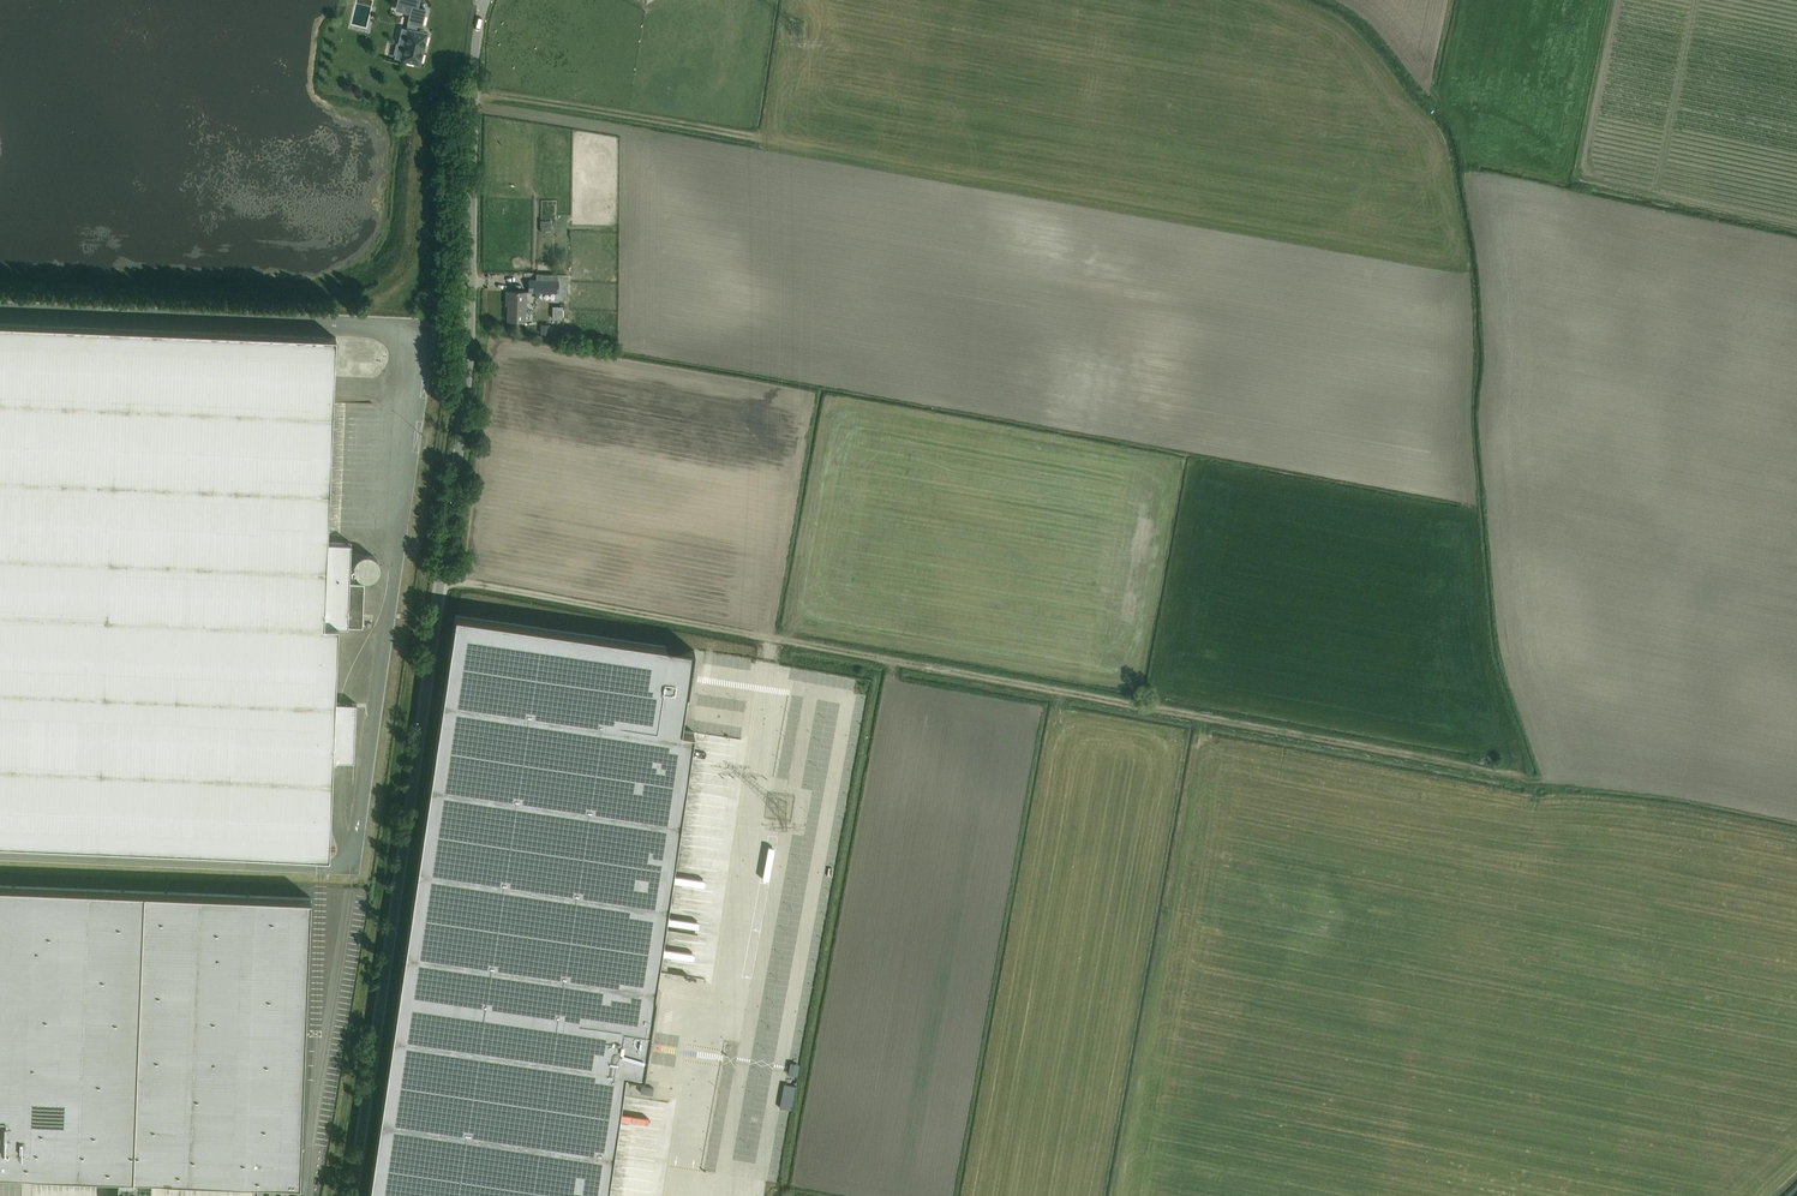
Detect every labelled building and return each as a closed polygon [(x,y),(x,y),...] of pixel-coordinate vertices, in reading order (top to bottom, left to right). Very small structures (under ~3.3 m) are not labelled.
[(420,64),(427,33),(415,30),(417,25),(421,26),(425,9),(412,6),(407,22),(410,23),(408,28),(408,29),(402,28),(395,57),(400,58),(400,59),(420,64)] [(341,48),(352,50),(354,39),(343,37),(341,48)] [(551,232),(551,220),(541,220),(541,232),(551,232)] [(529,279),(529,291),(557,292),(557,299),(565,299),(566,274),(537,273),(536,279),(529,279)] [(519,291),(519,290),(516,290),(516,291),(507,291),(506,301),(508,301),(507,320),(525,320),(526,291),(519,291)] [(335,702),(342,542),(327,541),(336,337),(0,324),(0,843),(321,856),(329,856),(333,760),(353,761),(356,703),(335,702)] [(625,1072),(643,1075),(647,1051),(648,1042),(651,1018),(646,1017),(647,1009),(653,1010),(655,994),(654,994),(694,731),(681,729),(687,692),(694,649),(665,645),(665,646),(455,614),(429,787),(368,1195),(607,1195),(625,1072)] [(299,1183),(310,897),(0,885),(0,1171),(299,1183)] [(725,1178),(715,1178),(714,1195),(724,1195),(725,1178)]
